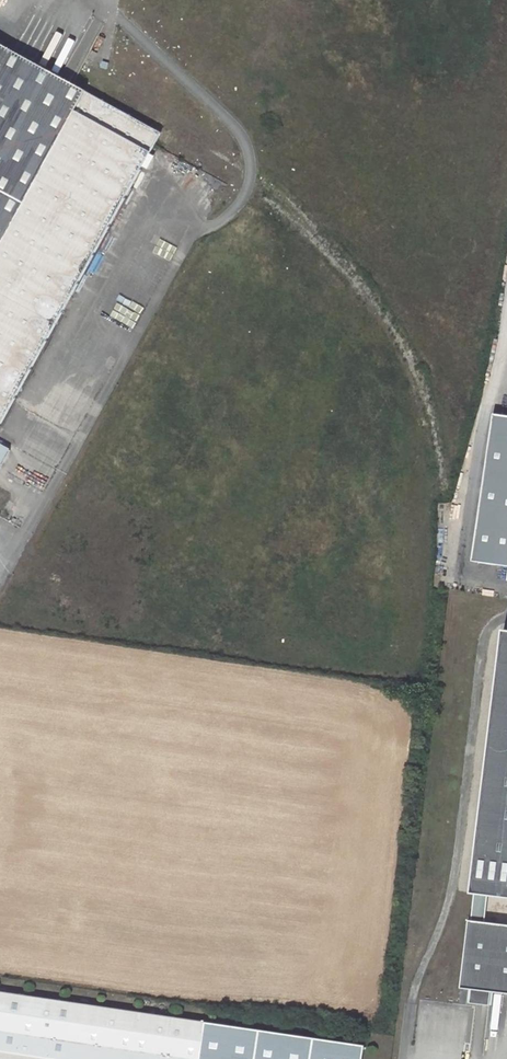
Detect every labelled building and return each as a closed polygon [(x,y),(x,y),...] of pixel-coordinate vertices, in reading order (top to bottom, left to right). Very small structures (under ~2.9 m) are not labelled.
[(162,133),(0,45),(0,427),(162,133)] [(506,566),(506,416),(494,414),(472,560),(506,566)] [(10,451),(0,446),(0,469),(10,451)] [(504,630),(472,893),(474,893),(471,920),(468,920),(460,988),(471,989),(490,992),(506,994),(506,630),(504,630)] [(490,992),(471,989),(469,1003),(489,1006),(490,992)] [(0,990),(0,1058),(363,1058),(365,1044),(0,990)]
